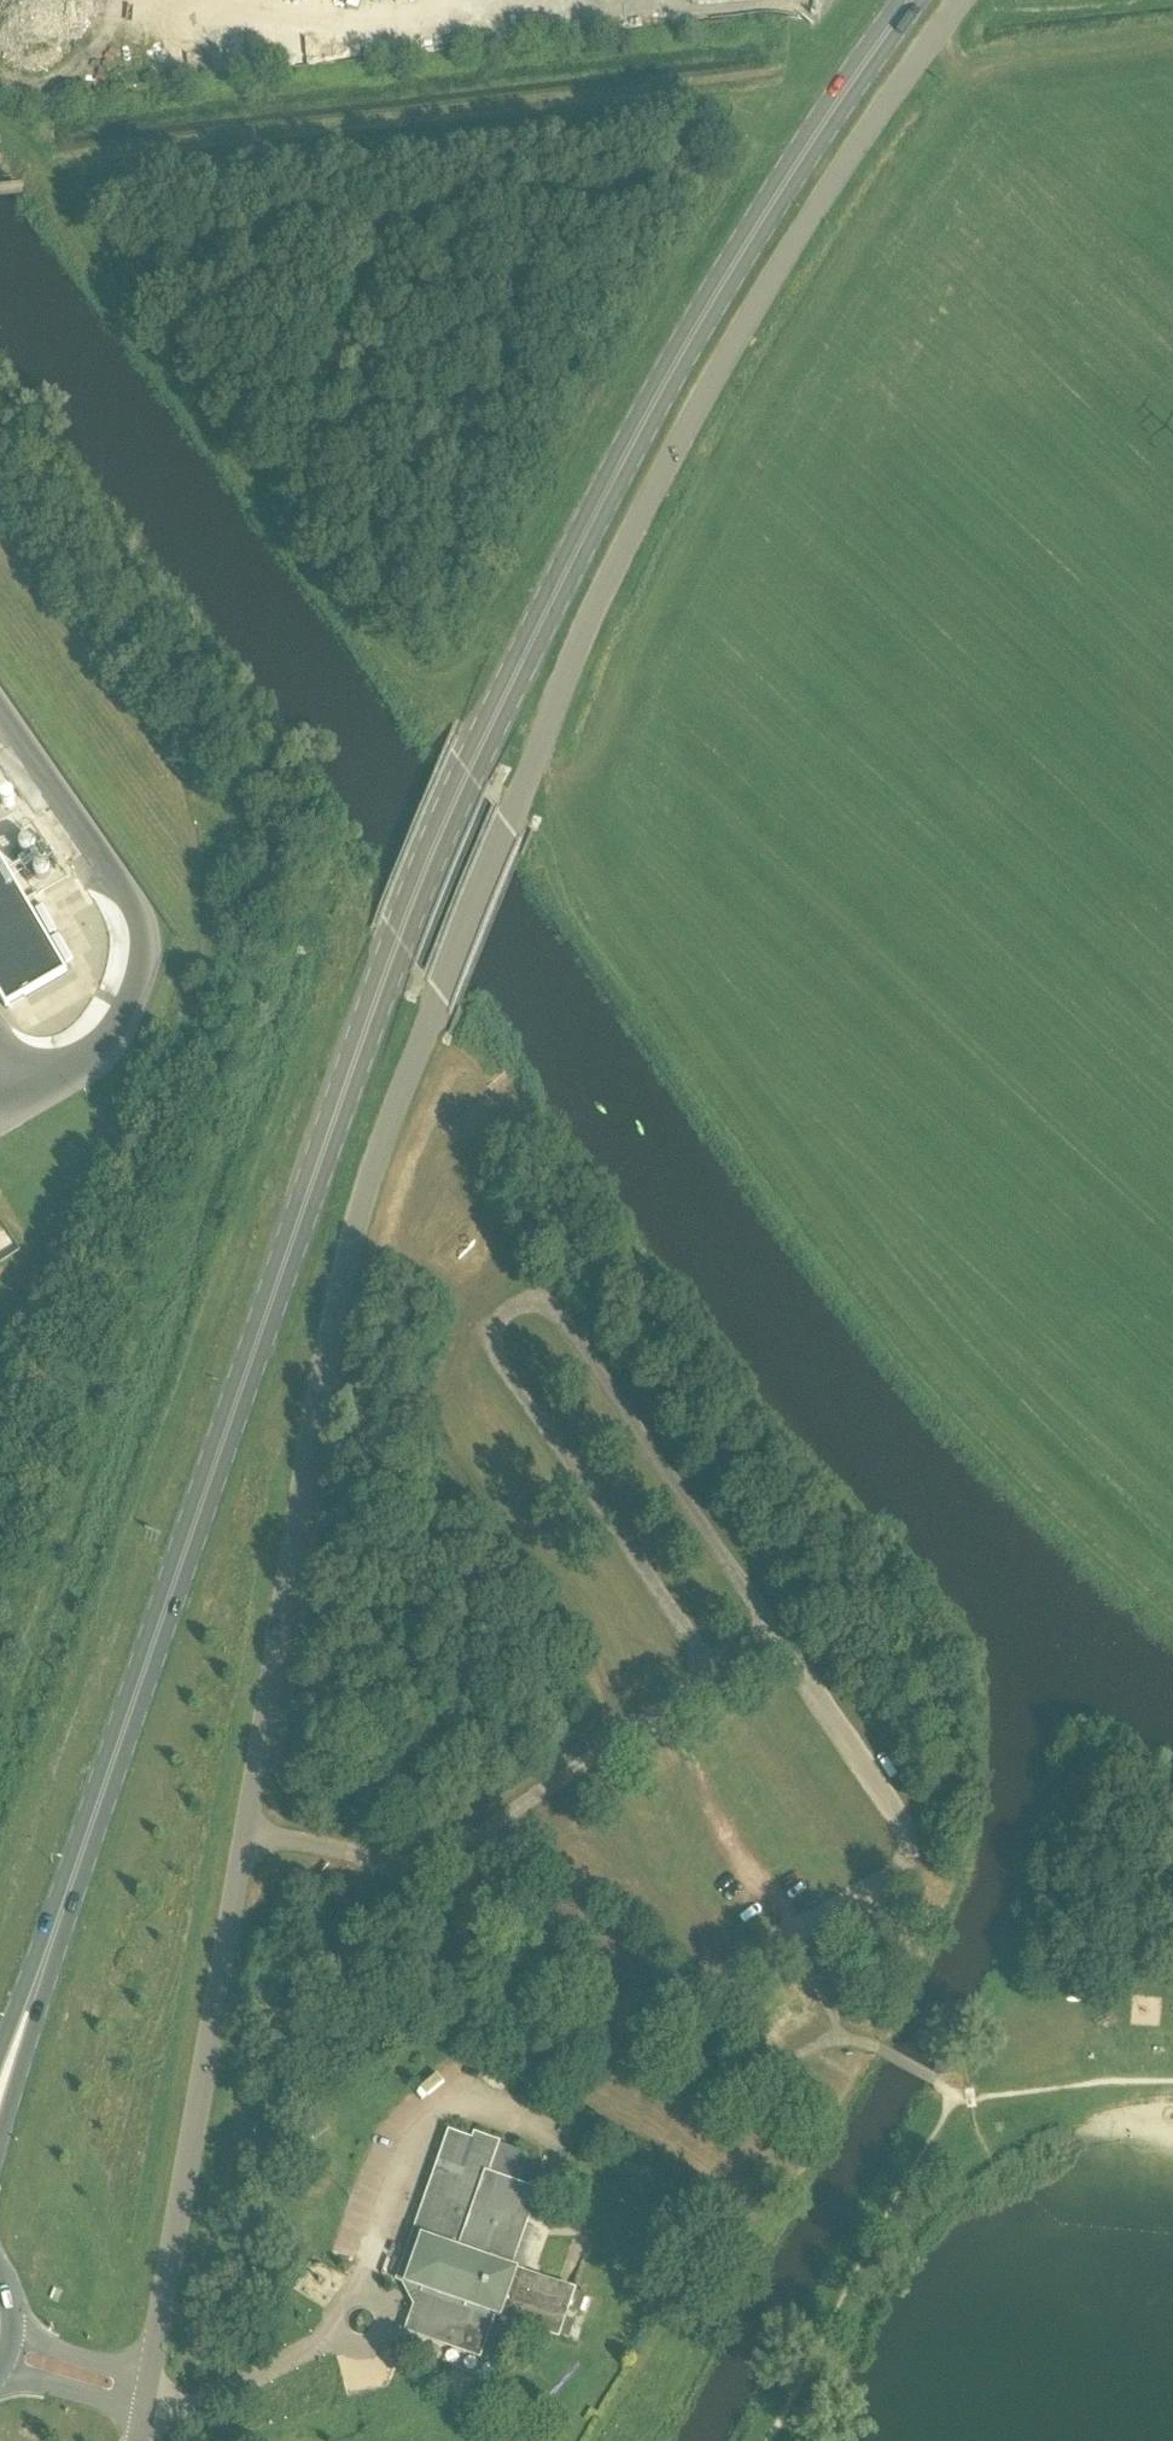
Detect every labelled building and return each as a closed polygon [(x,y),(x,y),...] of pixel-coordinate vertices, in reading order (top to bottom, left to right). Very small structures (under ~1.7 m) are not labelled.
[(5,1010),(67,975),(0,859),(0,1001),(5,1010)] [(474,2142),(450,2133),(398,2281),(412,2287),(411,2290),(415,2297),(419,2304),(416,2306),(407,2332),(480,2358),(495,2316),(559,2338),(560,2335),(565,2319),(569,2309),(575,2292),(511,2269),(538,2193),(521,2187),(532,2155),(499,2144),(476,2136),(474,2142)]
